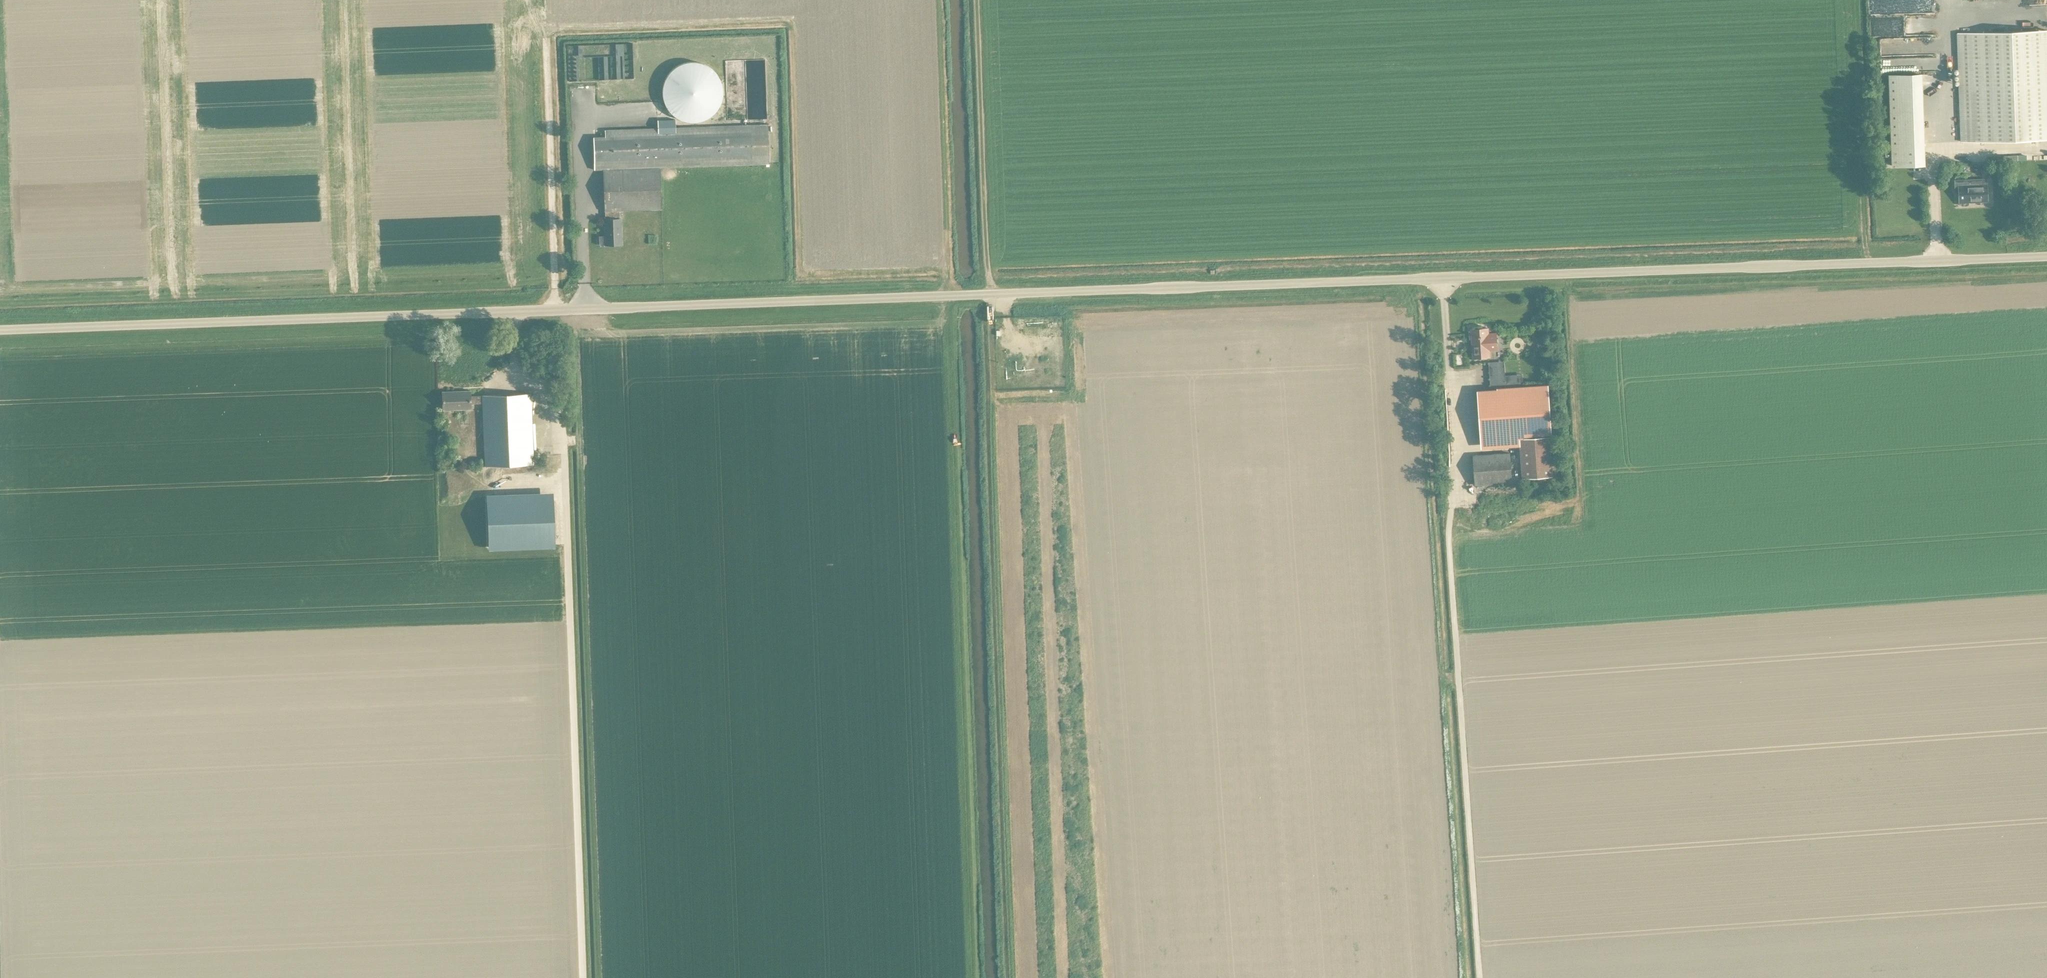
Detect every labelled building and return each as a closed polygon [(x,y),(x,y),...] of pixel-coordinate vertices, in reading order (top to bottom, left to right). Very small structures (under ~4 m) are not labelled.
[(2016,0),(2005,1),(2006,10),(2017,9),(2016,0)] [(1890,14),(1864,13),(1864,31),(1889,31),(1890,14)] [(1902,21),(1912,22),(1912,13),(1903,13),(1902,21)] [(1956,34),(1960,143),(2046,140),(2046,31),(1956,34)] [(1876,50),(1907,48),(1906,41),(1901,41),(1900,36),(1875,38),(1876,50)] [(684,123),(692,124),(700,123),(707,120),(714,115),(718,108),(721,100),(722,92),(720,84),(717,77),(712,71),(705,66),(697,64),(689,63),(681,65),(674,68),(668,74),(663,80),(661,88),(660,96),(662,103),(665,110),(670,116),(677,121),(684,123)] [(603,93),(602,83),(591,84),(591,94),(603,93)] [(592,139),(593,171),(765,165),(765,167),(768,167),(768,165),(767,126),(674,129),(674,120),(656,121),(657,130),(604,131),(604,138),(592,139)] [(1923,166),(1923,148),(1891,149),(1892,167),(1923,166)] [(618,211),(660,210),(659,170),(602,172),(603,212),(604,212),(604,220),(603,220),(604,246),(620,246),(619,220),(618,220),(618,211)] [(1980,186),(1980,180),(1964,181),(1964,186),(1954,187),(1954,181),(1953,181),(1954,192),(1955,194),(1957,194),(1958,203),(1959,203),(1959,205),(1961,207),(1966,207),(1967,205),(1967,203),(1987,202),(1986,185),(1980,186)] [(1488,358),(1488,348),(1491,348),(1491,350),(1492,350),(1491,343),(1496,342),(1495,333),(1487,334),(1487,329),(1470,330),(1470,332),(1468,332),(1469,340),(1471,340),(1472,359),(1488,358)] [(1479,442),(1519,439),(1549,437),(1545,387),(1476,392),(1479,442)] [(532,465),(529,394),(481,396),(481,397),(469,397),(469,392),(442,393),(441,393),(442,411),(469,410),(470,410),(470,405),(482,404),(484,467),(532,465)] [(1522,483),(1552,481),(1549,437),(1519,439),(1522,483)] [(1474,486),(1510,484),(1508,454),(1472,456),(1474,486)] [(554,546),(553,502),(486,505),(487,549),(554,546)]
